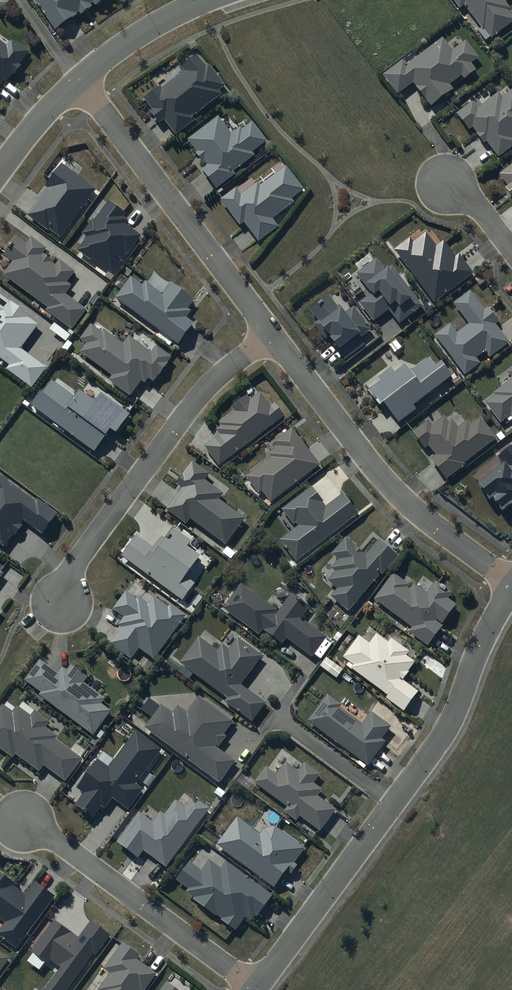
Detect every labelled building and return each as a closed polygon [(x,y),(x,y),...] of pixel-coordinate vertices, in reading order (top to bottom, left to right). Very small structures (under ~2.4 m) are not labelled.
[(55,32),(77,18),(76,16),(80,14),(82,17),(93,10),(91,6),(94,5),(96,8),(107,0),(34,0),(55,32)] [(460,11),(464,7),(481,29),(477,31),(485,41),(489,38),(491,40),(511,24),(511,19),(507,12),(510,10),(503,2),(505,0),(452,0),(460,11)] [(415,52),(383,77),(398,96),(413,84),(431,107),(453,91),(450,86),(461,77),(464,81),(476,72),(471,65),(478,60),(465,43),(452,52),(443,40),(419,58),(415,52)] [(4,83),(6,84),(12,76),(15,78),(22,68),(20,67),(29,54),(13,42),(9,48),(0,41),(0,88),(4,83)] [(196,122),(193,118),(221,97),(218,93),(225,88),(209,67),(207,69),(197,57),(181,69),(184,73),(162,90),(161,89),(145,101),(153,111),(149,115),(159,127),(164,123),(176,138),(196,122)] [(477,111),(472,104),(457,115),(469,132),(472,130),(484,146),(487,144),(498,159),(511,149),(511,92),(502,99),(498,94),(477,111)] [(218,118),(188,141),(197,154),(195,155),(202,164),(204,163),(207,167),(201,172),(216,191),(236,176),(234,173),(255,157),(252,154),(267,143),(252,124),(242,132),(240,130),(232,136),(218,118)] [(61,240),(97,191),(62,166),(45,189),(48,191),(29,218),(49,233),(50,232),(61,240)] [(499,176),(508,187),(505,189),(511,199),(511,167),(499,176)] [(286,169),(260,187),(258,184),(241,196),(236,189),(220,201),(240,228),(244,225),(259,244),(279,229),(272,220),(294,204),(291,200),(303,192),(286,169)] [(87,239),(78,252),(92,262),(93,260),(112,275),(126,256),(140,238),(125,226),(128,223),(124,220),(127,217),(110,204),(96,222),(94,221),(83,236),(87,239)] [(46,247),(31,235),(25,243),(16,236),(3,254),(13,261),(3,274),(48,307),(45,310),(71,329),(86,309),(65,293),(72,285),(67,281),(75,270),(59,258),(56,262),(42,252),(46,247)] [(410,240),(394,252),(434,305),(474,276),(459,255),(455,258),(444,243),(436,248),(426,235),(413,244),(410,240)] [(422,308),(391,267),(385,272),(376,260),(356,275),(366,288),(365,289),(370,296),(359,305),(373,324),(388,313),(398,326),(422,308)] [(170,348),(174,343),(179,347),(194,326),(187,321),(192,314),(188,312),(195,302),(172,285),(164,295),(147,283),(143,288),(131,279),(116,300),(161,334),(157,338),(170,348)] [(450,325),(434,337),(465,377),(480,366),(476,360),(485,353),(490,359),(509,345),(495,326),(498,324),(488,309),(484,312),(470,293),(454,306),(469,326),(457,335),(450,325)] [(9,366),(6,371),(32,390),(47,369),(21,351),(38,327),(30,321),(31,318),(0,295),(0,360),(9,366)] [(330,298),(310,312),(318,323),(314,326),(318,331),(319,330),(327,340),(330,338),(331,340),(329,342),(338,354),(340,354),(345,361),(364,347),(360,340),(372,332),(355,308),(345,315),(339,307),(337,308),(330,298)] [(87,346),(81,354),(112,377),(108,382),(130,399),(142,383),(144,385),(149,380),(154,383),(172,359),(157,348),(152,355),(130,339),(124,346),(105,332),(103,335),(92,326),(80,341),(87,346)] [(417,411),(413,407),(451,378),(441,365),(435,369),(429,360),(411,374),(406,368),(396,375),(391,370),(378,380),(381,384),(369,393),(379,408),(383,406),(399,425),(417,411)] [(485,405),(500,425),(510,418),(511,421),(511,381),(493,395),(495,397),(485,405)] [(41,394),(31,407),(94,454),(111,432),(116,436),(130,417),(101,396),(95,404),(80,392),(75,400),(53,383),(44,395),(41,394)] [(204,447),(219,467),(284,418),(275,405),(272,407),(261,394),(251,402),(248,398),(231,410),(234,413),(220,424),(222,427),(216,432),(219,436),(204,447)] [(430,461),(445,481),(465,467),(464,465),(496,441),(480,420),(471,427),(468,423),(459,430),(453,422),(450,424),(445,418),(432,428),(428,423),(412,434),(424,450),(428,447),(435,457),(430,461)] [(320,467),(292,430),(274,443),(278,448),(268,456),(271,460),(246,479),(259,496),(262,493),(270,504),(320,467)] [(504,468),(478,488),(489,503),(495,498),(496,499),(493,502),(502,514),(511,507),(511,508),(511,449),(497,460),(504,468)] [(186,527),(190,522),(225,548),(245,521),(219,501),(223,496),(205,483),(210,476),(193,463),(176,486),(181,491),(166,511),(186,527)] [(0,477),(0,545),(5,549),(15,536),(17,538),(24,528),(22,527),(25,524),(43,537),(58,517),(38,502),(36,504),(0,477)] [(279,542),(295,562),(358,515),(343,496),(326,508),(312,488),(281,511),(292,526),(296,524),(298,527),(279,542)] [(173,531),(165,541),(162,540),(154,551),(136,538),(121,558),(182,603),(194,586),(185,579),(200,560),(186,549),(190,544),(173,531)] [(331,598),(348,613),(380,575),(382,577),(398,558),(379,542),(366,557),(346,539),(331,556),(338,562),(330,570),(335,574),(327,583),(337,591),(331,598)] [(392,576),(373,601),(411,630),(408,634),(427,648),(442,628),(441,627),(456,607),(448,602),(452,597),(435,584),(428,594),(415,585),(410,591),(407,589),(408,587),(392,576)] [(240,586),(222,609),(258,636),(262,631),(282,645),(286,640),(312,659),(326,639),(300,620),(309,609),(291,596),(276,616),(274,615),(276,613),(240,586)] [(130,662),(139,650),(153,661),(186,617),(171,607),(169,609),(155,598),(149,607),(139,599),(138,601),(126,593),(113,611),(123,618),(116,627),(121,630),(109,647),(130,662)] [(353,667),(351,670),(384,695),(382,698),(403,714),(418,694),(402,682),(408,674),(415,664),(406,657),(409,654),(391,640),(388,644),(376,635),(369,645),(359,637),(342,659),(353,667)] [(198,638),(179,664),(227,700),(224,704),(251,724),(264,706),(239,688),(262,658),(237,640),(229,651),(222,646),(217,652),(198,638)] [(41,661),(25,682),(41,695),(39,697),(92,739),(112,714),(102,707),(105,703),(84,686),(88,680),(72,668),(68,673),(64,669),(59,675),(41,661)] [(327,696),(307,723),(366,767),(383,744),(381,742),(391,729),(372,715),(363,726),(340,709),(341,707),(327,696)] [(152,722),(146,730),(218,786),(235,764),(216,748),(218,749),(225,739),(223,737),(234,723),(200,698),(188,714),(179,708),(174,715),(162,706),(160,709),(149,700),(140,712),(152,722)] [(0,711),(0,750),(13,759),(15,756),(39,773),(44,767),(65,783),(82,760),(80,758),(85,751),(75,743),(69,751),(57,742),(59,740),(45,730),(50,724),(34,713),(35,712),(24,704),(20,710),(18,708),(16,710),(8,704),(6,708),(3,706),(0,711)] [(104,753),(77,790),(84,796),(75,808),(92,821),(101,809),(105,812),(113,801),(127,811),(142,791),(136,786),(162,751),(136,733),(115,761),(104,753)] [(266,768),(254,784),(287,808),(283,813),(296,822),(299,819),(319,834),(336,811),(317,798),(323,791),(315,785),(321,777),(305,765),(299,773),(286,764),(277,776),(266,768)] [(166,870),(208,811),(194,800),(186,810),(175,802),(164,817),(160,814),(152,824),(138,814),(116,845),(138,860),(143,854),(166,870)] [(260,836),(237,819),(216,847),(274,890),(286,873),(290,876),(297,867),(294,865),(304,850),(275,829),(264,831),(260,836)] [(272,897),(226,863),(221,870),(209,862),(201,873),(189,864),(176,882),(188,891),(185,894),(193,900),(192,901),(216,919),(217,918),(221,921),(220,922),(235,933),(245,920),(251,924),(255,918),(256,919),(272,897)] [(55,898),(36,884),(26,897),(13,888),(14,887),(0,876),(0,920),(6,925),(0,932),(0,939),(17,951),(55,898)] [(54,918),(31,950),(48,963),(50,959),(60,966),(44,988),(42,986),(39,989),(66,989),(93,953),(95,955),(111,934),(90,919),(78,936),(54,918)] [(123,945),(104,971),(110,975),(99,989),(146,989),(157,975),(137,961),(140,957),(123,945)] [(10,960),(0,953),(0,973),(10,960)]
